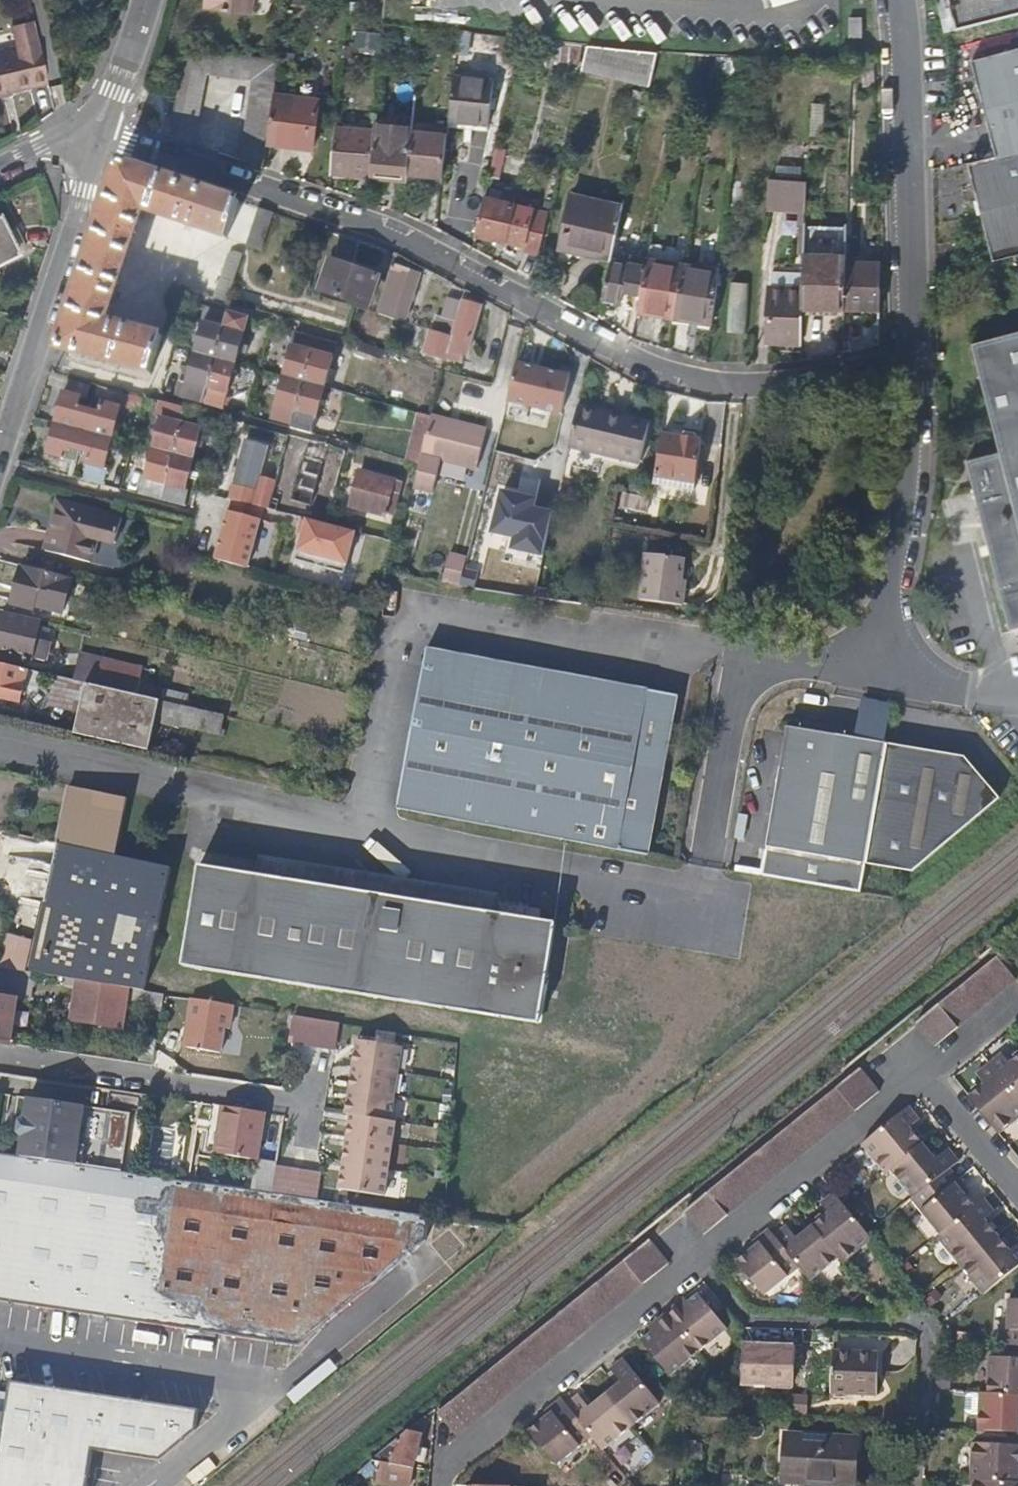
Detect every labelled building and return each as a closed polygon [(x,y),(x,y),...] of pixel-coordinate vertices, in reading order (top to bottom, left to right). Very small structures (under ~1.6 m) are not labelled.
[(200,4),(211,5),(212,7),(250,11),(251,0),(200,0),(200,4)] [(959,30),(1017,15),(1017,0),(951,0),(959,30)] [(46,82),(37,43),(33,23),(11,28),(16,50),(0,53),(0,93),(46,82)] [(589,45),(582,76),(646,89),(655,50),(608,46),(589,45)] [(277,56),(181,46),(180,48),(175,85),(168,134),(193,142),(201,72),(248,77),(238,157),(263,165),(266,143),(272,93),(277,56)] [(999,159),(1017,154),(1017,51),(973,64),(999,159)] [(495,79),(455,76),(451,122),(491,124),(495,79)] [(318,99),(272,93),(266,143),(312,149),(318,99)] [(811,102),(810,133),(822,134),(823,103),(811,102)] [(373,119),(372,127),(371,156),(370,173),(409,176),(409,172),(412,130),(413,122),(373,119)] [(372,127),(333,125),(329,172),(370,174),(370,173),(371,156),(372,127)] [(450,134),(412,130),(409,172),(447,175),(450,134)] [(970,167),(992,248),(997,247),(1017,242),(1017,154),(999,159),(970,167)] [(132,164),(115,169),(85,259),(59,340),(66,352),(150,374),(162,336),(106,319),(134,228),(140,209),(224,236),(236,198),(132,164)] [(507,191),(505,201),(517,204),(519,194),(507,191)] [(764,191),(762,217),(802,219),(803,193),(764,191)] [(476,234),(480,235),(488,197),(484,196),(476,234)] [(488,197),(480,235),(514,241),(517,228),(522,205),(517,204),(505,201),(488,197)] [(557,249),(609,260),(619,214),(620,208),(569,198),(557,249)] [(270,210),(256,205),(244,243),(259,248),(270,210)] [(517,228),(514,241),(523,243),(522,247),(542,253),(551,212),(522,205),(517,228)] [(0,219),(0,263),(26,251),(14,227),(6,231),(0,219)] [(797,308),(840,309),(842,266),(842,263),(843,241),(844,226),(801,225),(800,247),(799,272),(798,291),(797,308)] [(992,248),(997,264),(1017,259),(1017,242),(997,247),(992,248)] [(229,250),(212,298),(226,302),(243,247),(236,245),(229,250)] [(641,292),(637,311),(668,316),(677,265),(678,263),(648,257),(646,269),(641,292)] [(376,276),(328,260),(320,289),(367,304),(376,276)] [(602,294),(601,299),(620,302),(623,289),(641,292),(646,269),(609,262),(602,294)] [(840,309),(876,310),(876,264),(842,263),(842,266),(840,309)] [(418,273),(391,265),(379,311),(404,320),(418,273)] [(677,265),(668,316),(708,323),(715,273),(677,265)] [(768,272),(768,290),(798,291),(799,272),(768,272)] [(746,333),(749,281),(730,281),(728,332),(746,333)] [(764,342),(796,343),(797,308),(798,291),(768,290),(768,307),(765,307),(764,342)] [(453,335),(461,303),(446,298),(437,332),(453,335)] [(435,332),(431,330),(425,353),(447,361),(450,350),(466,354),(479,308),(461,303),(453,335),(437,332),(435,332)] [(215,358),(227,312),(205,306),(201,323),(203,324),(195,353),(215,358)] [(248,318),(227,312),(215,358),(235,364),(248,318)] [(973,340),(1001,450),(969,458),(1011,628),(1017,626),(1017,328),(973,340)] [(303,382),(316,336),(296,331),(284,377),(303,382)] [(323,387),(335,342),(316,336),(303,382),(323,387)] [(202,403),(215,358),(195,353),(187,383),(180,381),(176,396),(202,403)] [(235,364),(215,358),(202,403),(221,408),(235,364)] [(561,375),(520,366),(512,407),(553,415),(561,375)] [(291,423),(303,382),(284,377),(272,418),(291,423)] [(64,379),(53,422),(83,430),(88,408),(76,405),(78,395),(88,397),(91,386),(64,379)] [(310,433),(323,387),(303,382),(291,423),(290,427),(310,433)] [(88,408),(83,430),(95,433),(111,437),(123,394),(99,387),(95,399),(104,402),(101,412),(88,408)] [(172,453),(180,423),(185,407),(161,400),(156,418),(160,419),(152,448),(172,453)] [(601,410),(577,405),(567,448),(602,456),(619,459),(625,420),(609,417),(600,416),(601,410)] [(404,457),(417,461),(419,454),(429,417),(430,415),(416,412),(412,430),(404,457)] [(485,426),(431,412),(430,415),(429,417),(419,454),(474,469),(485,426)] [(626,415),(625,420),(619,459),(636,463),(645,419),(626,415)] [(83,430),(53,422),(45,451),(62,455),(65,444),(78,447),(83,430)] [(172,453),(191,458),(199,428),(180,423),(172,453)] [(83,430),(78,447),(90,450),(82,479),(103,485),(108,467),(102,467),(111,437),(95,433),(83,430)] [(698,439),(658,436),(654,479),(710,483),(714,449),(698,447),(698,439)] [(248,442),(236,487),(253,492),(265,446),(248,442)] [(160,500),(172,453),(152,448),(148,461),(138,494),(160,500)] [(602,456),(567,448),(564,465),(598,472),(602,456)] [(179,505),(191,458),(172,453),(160,500),(179,505)] [(319,462),(300,456),(287,501),(307,505),(319,462)] [(397,483),(357,471),(347,505),(380,514),(382,511),(389,513),(397,483)] [(536,497),(499,489),(489,532),(512,537),(509,549),(540,556),(551,509),(534,505),(536,497)] [(98,539),(117,544),(124,517),(61,500),(47,551),(92,563),(98,539)] [(290,519),(291,516),(268,510),(261,508),(259,518),(227,511),(216,553),(249,561),(258,525),(314,541),(318,526),(290,519)] [(463,586),(469,557),(453,552),(445,583),(463,586)] [(685,587),(680,586),(683,558),(645,554),(640,599),(683,603),(685,587)] [(25,566),(22,565),(10,606),(32,611),(35,608),(62,614),(72,579),(25,566)] [(3,612),(0,624),(0,653),(30,661),(39,621),(3,612)] [(405,764),(397,809),(511,830),(624,850),(651,855),(665,774),(637,771),(650,691),(559,674),(471,660),(425,651),(405,764)] [(0,664),(0,698),(19,704),(24,688),(35,690),(39,674),(0,664)] [(85,685),(75,733),(120,743),(148,750),(149,745),(155,723),(160,701),(108,690),(85,685)] [(637,771),(665,774),(673,730),(678,696),(650,691),(637,771)] [(160,701),(155,723),(218,737),(223,716),(166,703),(160,701)] [(864,858),(886,738),(788,720),(761,875),(858,893),(864,858)] [(964,752),(886,738),(864,858),(912,867),(998,795),(964,752)] [(162,748),(161,753),(179,757),(181,747),(162,744),(162,748)] [(68,789),(56,843),(58,844),(119,857),(131,803),(68,789)] [(0,946),(0,967),(77,980),(129,988),(144,991),(159,931),(171,883),(174,870),(119,857),(58,844),(56,843),(46,888),(34,939),(2,932),(0,946)] [(278,983),(458,1013),(540,1027),(556,925),(199,866),(188,936),(182,966),(278,983)] [(1013,979),(995,957),(913,1025),(932,1046),(1013,979)] [(129,988),(77,980),(71,1017),(121,1027),(129,988)] [(8,1040),(13,1014),(5,1013),(7,993),(0,992),(0,1039),(8,1040)] [(16,995),(7,993),(5,1013),(13,1014),(16,995)] [(232,1004),(189,998),(186,1020),(191,1020),(190,1031),(183,1034),(183,1041),(187,1045),(187,1047),(220,1053),(225,1027),(228,1028),(232,1004)] [(332,1053),(337,1021),(291,1013),(287,1046),(332,1053)] [(357,1040),(353,1065),(398,1072),(401,1047),(357,1040)] [(1006,1063),(998,1054),(986,1063),(1017,1102),(1017,1054),(1006,1063)] [(975,1109),(1017,1110),(1017,1102),(986,1063),(974,1073),(982,1084),(966,1097),(975,1109)] [(353,1065),(349,1089),(394,1096),(398,1072),(353,1065)] [(682,1212),(701,1237),(744,1202),(770,1179),(819,1138),(875,1092),(858,1068),(827,1094),(755,1154),(682,1212)] [(350,1114),(390,1120),(394,1096),(349,1089),(345,1113),(350,1114)] [(262,1111),(223,1105),(221,1121),(216,1120),(212,1153),(255,1160),(262,1111)] [(888,1168),(920,1142),(908,1127),(916,1119),(907,1107),(863,1143),(859,1146),(882,1173),(888,1168)] [(996,1134),(1017,1116),(1017,1110),(975,1109),(996,1134)] [(391,1146),(394,1121),(390,1120),(350,1114),(346,1139),(391,1146)] [(169,1160),(172,1133),(154,1131),(152,1159),(169,1160)] [(387,1171),(391,1146),(346,1139),(341,1164),(387,1171)] [(933,1157),(920,1142),(888,1168),(910,1195),(947,1165),(955,1158),(945,1146),(933,1157)] [(0,1154),(0,1299),(300,1343),(417,1243),(420,1214),(316,1199),(272,1193),(0,1154)] [(277,1161),(272,1193),(316,1199),(321,1168),(277,1161)] [(383,1197),(387,1171),(341,1164),(337,1190),(383,1197)] [(937,1233),(972,1204),(964,1193),(961,1196),(952,1184),(958,1178),(947,1165),(910,1195),(909,1196),(937,1233)] [(967,1189),(958,1178),(952,1184),(961,1196),(964,1193),(967,1189)] [(843,1205),(831,1191),(819,1202),(827,1211),(811,1224),(837,1256),(841,1261),(870,1238),(865,1232),(848,1211),(843,1205)] [(993,1209),(982,1195),(972,1204),(937,1233),(935,1234),(958,1264),(996,1232),(985,1218),(993,1209)] [(800,1267),(809,1279),(837,1256),(811,1224),(794,1237),(785,1225),(774,1235),(800,1267)] [(749,1255),(746,1252),(734,1261),(764,1296),(800,1267),(774,1235),(767,1228),(755,1238),(761,1245),(749,1255)] [(980,1292),(1017,1261),(1017,1241),(1009,1248),(996,1232),(958,1264),(980,1292)] [(755,1238),(743,1248),(746,1252),(749,1255),(761,1245),(755,1238)] [(501,1362),(459,1397),(456,1434),(560,1351),(586,1330),(600,1318),(666,1265),(647,1242),(580,1296),(501,1362)] [(664,1311),(696,1350),(725,1327),(695,1293),(685,1302),(678,1307),(673,1303),(664,1311)] [(685,1302),(680,1298),(673,1303),(678,1307),(685,1302)] [(1005,1343),(1017,1344),(1017,1300),(1006,1299),(1005,1343)] [(666,1374),(696,1350),(664,1311),(652,1320),(657,1326),(648,1332),(638,1340),(666,1374)] [(657,1326),(652,1320),(652,1321),(645,1327),(648,1332),(657,1326)] [(795,1357),(793,1389),(824,1390),(826,1337),(814,1336),(813,1357),(795,1357)] [(879,1349),(832,1346),(830,1391),(877,1394),(879,1349)] [(985,1391),(993,1391),(1017,1393),(1017,1355),(988,1354),(985,1391)] [(617,1411),(629,1426),(657,1403),(620,1356),(607,1367),(619,1380),(603,1394),(617,1411)] [(89,1447),(158,1457),(192,1429),(195,1410),(10,1382),(0,1443),(0,1485),(85,1485),(89,1447)] [(979,1391),(976,1428),(1017,1430),(1017,1423),(1017,1393),(993,1391),(985,1391),(979,1391)] [(589,1436),(600,1450),(629,1426),(617,1411),(603,1394),(587,1407),(575,1393),(562,1404),(589,1436)] [(456,1434),(459,1397),(436,1415),(453,1437),(456,1434)] [(554,1466),(589,1436),(562,1404),(557,1399),(545,1408),(550,1414),(538,1424),(535,1421),(524,1431),(554,1466)] [(533,1418),(535,1421),(538,1424),(550,1414),(545,1408),(533,1418)] [(424,1430),(412,1427),(374,1457),(415,1466),(424,1430)] [(785,1434),(781,1485),(820,1485),(820,1484),(854,1485),(856,1435),(785,1432),(785,1434)] [(969,1477),(972,1477),(1017,1479),(1017,1442),(971,1441),(969,1477)] [(972,1477),(971,1485),(1017,1485),(1017,1479),(972,1477)]
